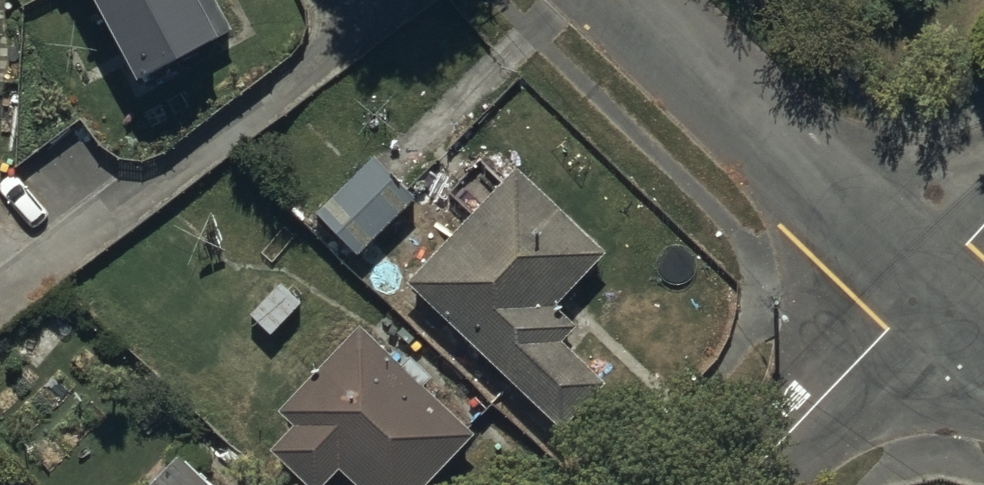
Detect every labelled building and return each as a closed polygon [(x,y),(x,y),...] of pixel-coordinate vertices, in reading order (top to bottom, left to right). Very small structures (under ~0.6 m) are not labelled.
[(203,0),(101,0),(145,80),(224,38),(203,0)] [(359,258),(418,198),(374,155),(315,215),(359,258)] [(520,166),(409,281),(564,431),(610,384),(565,341),(579,325),(559,305),(610,253),(520,166)] [(271,340),(306,304),(279,277),(243,313),(271,340)] [(360,326),(280,411),(295,424),(271,452),(308,484),(327,484),(340,470),(357,484),(433,484),(479,433),(425,385),(437,372),(413,351),(402,364),(360,326)] [(185,458),(158,484),(215,484),(186,457),(185,458)]
